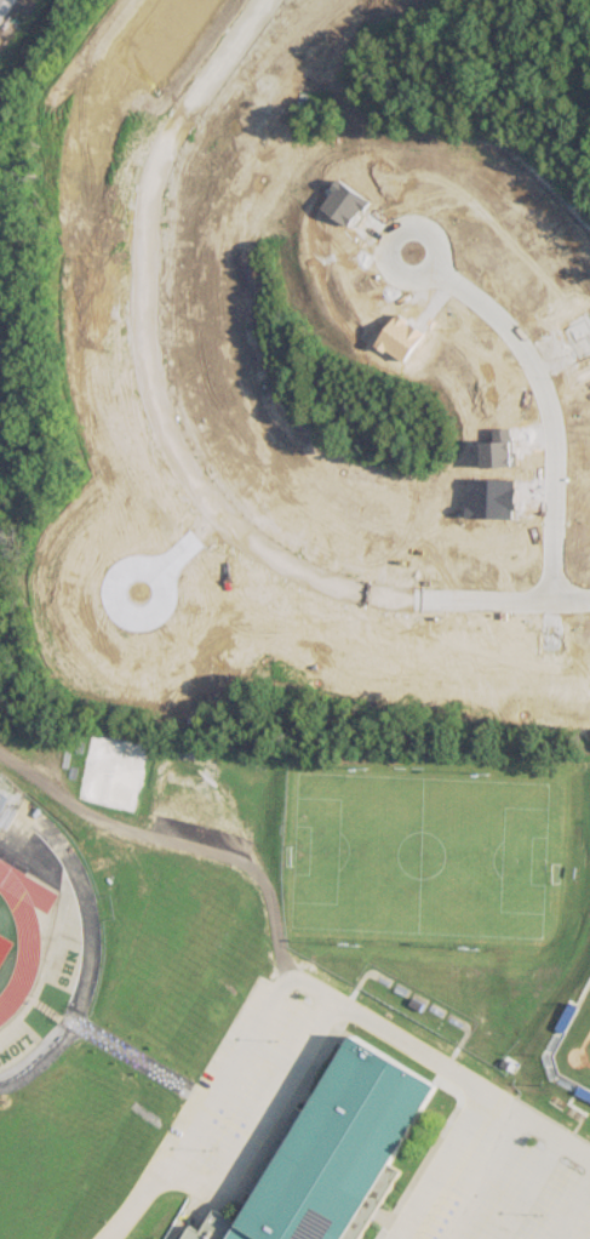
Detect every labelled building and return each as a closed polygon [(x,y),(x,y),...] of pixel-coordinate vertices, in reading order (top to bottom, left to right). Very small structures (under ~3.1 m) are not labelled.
[(0,784),(0,821),(3,822),(17,793),(0,784)] [(431,1079),(341,1030),(237,1221),(216,1210),(174,1238),(345,1238),(431,1079)]
